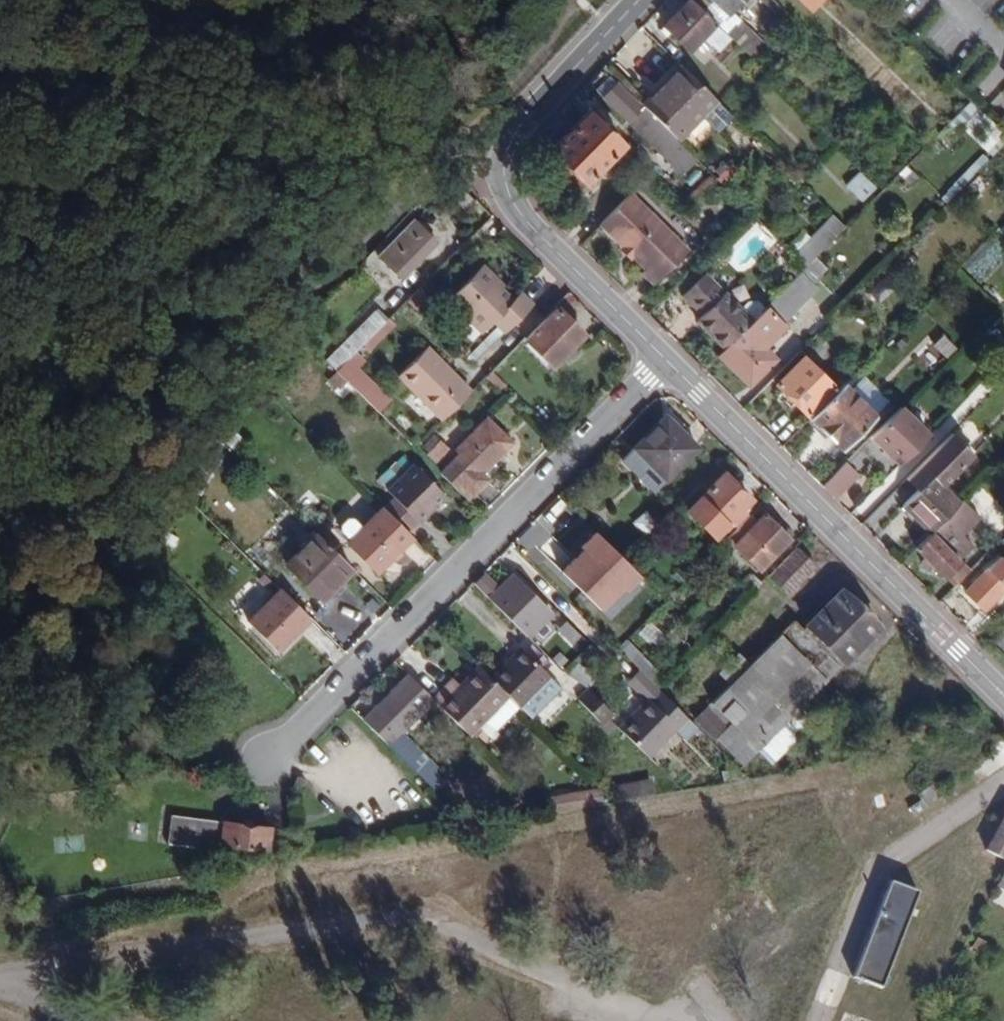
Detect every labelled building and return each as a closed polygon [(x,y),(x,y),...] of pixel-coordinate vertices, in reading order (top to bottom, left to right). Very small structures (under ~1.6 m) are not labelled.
[(691,52),(704,38),(713,47),(721,39),(727,44),(730,41),(689,0),(686,0),(663,24),(665,26),(671,32),(691,52)] [(731,12),(727,15),(711,0),(692,0),(751,59),(764,46),(731,12)] [(727,15),(731,12),(743,0),(711,0),(727,15)] [(785,24),(792,17),(774,0),(761,0),(785,24)] [(811,10),(820,0),(800,0),(811,10)] [(665,26),(660,32),(665,37),(671,32),(665,26)] [(713,47),(718,52),(727,44),(721,39),(713,47)] [(645,107),(678,140),(718,102),(682,67),(643,105),(645,107)] [(678,140),(645,107),(641,110),(609,77),(597,88),(681,171),(695,157),(678,140)] [(975,129),(983,111),(966,103),(957,122),(975,129)] [(585,184),(623,145),(587,110),(550,150),(585,184)] [(988,161),(982,155),(940,197),(946,203),(988,161)] [(731,158),(714,169),(723,182),(740,171),(731,158)] [(910,185),(918,178),(906,165),(898,173),(910,185)] [(859,171),(845,185),(862,202),(875,188),(859,171)] [(632,188),(601,219),(646,264),(643,267),(655,279),(689,245),(632,188)] [(793,255),(799,261),(805,267),(815,257),(844,227),(832,215),(793,255)] [(436,241),(414,221),(381,256),(402,277),(436,241)] [(805,267),(801,271),(799,273),(810,284),(825,268),(815,257),(805,267)] [(801,271),(805,267),(799,261),(795,265),(801,271)] [(463,312),(482,331),(493,322),(497,326),(466,357),(472,363),(534,302),(522,290),(511,300),(496,283),(498,280),(483,265),(453,296),(466,309),(463,312)] [(816,290),(810,284),(799,273),(791,281),(808,298),(816,290)] [(697,320),(725,348),(752,320),(768,305),(756,294),(751,294),(739,307),(705,274),(683,295),(702,315),(697,320)] [(886,276),(871,288),(881,302),(896,291),(886,276)] [(752,320),(725,348),(718,355),(750,385),(776,358),(767,349),(763,344),(783,323),(808,298),(791,281),(768,305),(752,320)] [(408,299),(420,311),(431,301),(419,288),(408,299)] [(527,339),(554,366),(585,334),(559,308),(527,339)] [(326,360),(337,370),(355,352),(386,321),(375,312),(326,360)] [(788,327),(783,323),(763,344),(767,349),(788,327)] [(948,357),(959,345),(944,332),(934,343),(948,357)] [(975,355),(983,348),(973,338),(965,346),(975,355)] [(442,419),(471,390),(428,347),(399,375),(442,419)] [(355,352),(337,370),(379,412),(390,400),(359,368),(365,362),(355,352)] [(808,416),(835,390),(803,358),(777,384),(808,416)] [(492,369),(487,374),(503,390),(506,386),(500,380),(502,378),(492,369)] [(848,444),(875,416),(844,385),(810,419),(828,437),(834,431),(848,444)] [(871,436),(900,465),(929,435),(900,406),(871,436)] [(634,447),(666,478),(698,448),(684,432),(687,428),(671,411),(634,447)] [(490,478),(482,472),(510,443),(486,419),(455,450),(460,454),(441,473),(466,498),(470,495),(472,496),(490,478)] [(834,431),(828,437),(841,450),(848,444),(834,431)] [(426,453),(435,462),(449,449),(434,434),(423,446),(427,452),(426,453)] [(918,491),(904,505),(931,532),(960,503),(942,486),(974,455),(964,445),(953,434),(907,480),(918,491)] [(666,478),(634,447),(622,459),(653,491),(666,478)] [(857,474),(845,462),(822,485),(834,497),(857,474)] [(415,464),(388,490),(393,496),(417,520),(444,494),(415,464)] [(750,500),(724,474),(689,509),(715,535),(730,520),(735,525),(746,512),(742,508),(750,500)] [(393,496),(382,506),(407,531),(417,520),(393,496)] [(960,503),(931,532),(916,548),(928,561),(925,565),(934,574),(938,570),(946,578),(963,562),(960,559),(974,545),(964,535),(980,518),(963,500),(960,503)] [(348,541),(378,571),(412,536),(407,531),(382,506),(348,541)] [(990,516),(1003,530),(1003,514),(998,508),(990,516)] [(738,545),(761,567),(789,539),(763,513),(757,520),(750,514),(721,544),(730,553),(738,545)] [(341,579),(352,568),(315,532),(284,562),(322,599),(341,579)] [(648,574),(600,533),(564,573),(605,610),(629,586),(633,590),(648,574)] [(769,574),(787,592),(815,564),(797,547),(769,574)] [(970,570),(963,562),(946,578),(954,586),(970,570)] [(987,570),(967,591),(985,609),(1003,589),(1003,588),(987,570)] [(527,637),(552,614),(513,575),(499,587),(485,573),(474,584),(527,637)] [(322,599),(326,604),(346,584),(341,579),(322,599)] [(280,588),(247,622),(277,650),(310,617),(280,588)] [(756,657),(730,683),(711,703),(759,750),(879,627),(840,589),(802,627),(794,619),(756,657)] [(631,634),(611,615),(601,626),(619,645),(625,640),(631,634)] [(649,621),(639,634),(655,646),(665,633),(649,621)] [(657,687),(664,679),(625,640),(619,645),(617,648),(639,670),(657,687)] [(720,672),(730,683),(756,657),(745,646),(720,672)] [(521,648),(491,678),(509,695),(519,705),(521,707),(529,698),(548,678),(550,677),(521,648)] [(576,663),(569,678),(592,687),(598,672),(576,663)] [(452,679),(433,699),(469,734),(485,719),(509,695),(491,678),(479,665),(459,685),(452,679)] [(648,757),(687,718),(662,693),(657,687),(639,670),(629,680),(648,699),(619,729),(648,757)] [(401,731),(433,699),(408,675),(375,708),(364,719),(388,743),(396,736),(401,731)] [(529,698),(540,708),(559,689),(548,678),(529,698)] [(588,688),(579,698),(603,725),(609,719),(614,714),(588,688)] [(485,719),(496,729),(519,705),(509,695),(485,719)] [(712,734),(722,724),(707,708),(696,718),(712,734)] [(603,725),(600,728),(608,736),(618,727),(609,719),(603,725)] [(401,756),(414,744),(401,731),(396,736),(388,743),(401,756)] [(851,737),(841,738),(844,757),(854,756),(851,737)] [(414,744),(401,756),(434,788),(442,779),(437,774),(441,770),(414,744)] [(615,789),(616,801),(653,795),(652,782),(615,789)] [(909,806),(914,814),(940,796),(931,783),(917,792),(921,798),(909,806)] [(572,809),(588,806),(585,790),(569,793),(572,809)] [(527,792),(520,799),(529,808),(536,800),(527,792)] [(572,809),(569,793),(551,796),(553,812),(572,809)] [(268,847),(270,828),(172,816),(168,843),(221,850),(222,842),(268,847)] [(988,847),(1003,856),(1003,817),(988,847)] [(923,892),(896,882),(859,977),(886,988),(923,892)]
